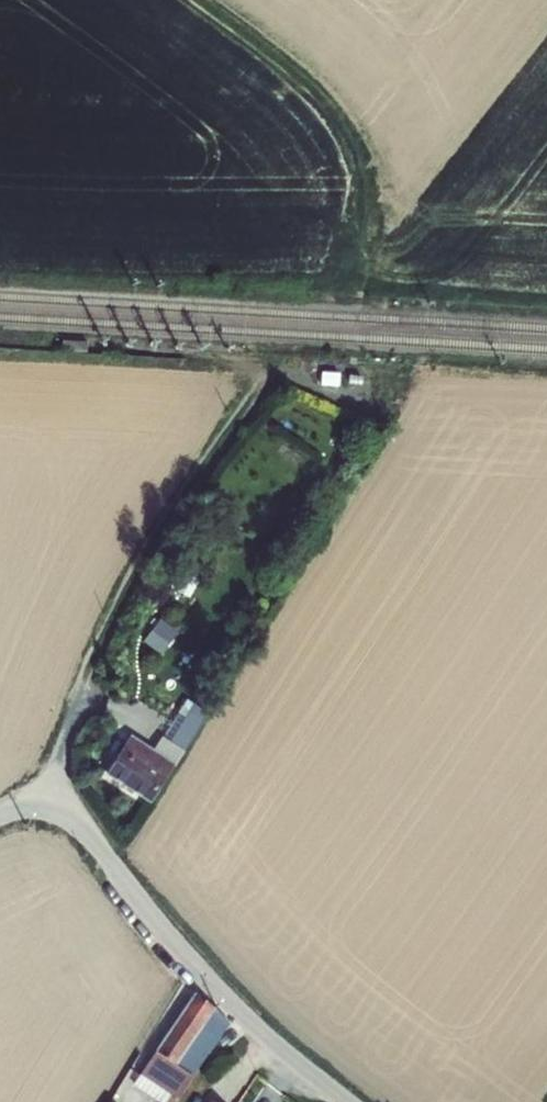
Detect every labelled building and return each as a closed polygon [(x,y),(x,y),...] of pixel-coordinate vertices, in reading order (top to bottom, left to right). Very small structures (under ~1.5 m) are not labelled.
[(348,375),(347,384),(360,385),(360,377),(348,375)] [(140,640),(158,655),(176,632),(157,618),(140,640)] [(129,736),(103,777),(148,805),(173,764),(172,764),(208,713),(194,703),(168,741),(154,752),(129,736)] [(235,1026),(205,999),(171,1051),(192,1065),(204,1073),(218,1052),(235,1026)] [(153,1079),(181,1098),(178,1101),(187,1101),(186,1101),(204,1073),(192,1065),(171,1051),(153,1079)] [(146,1089),(167,1101),(178,1101),(181,1098),(153,1079),(146,1089)] [(223,1094),(218,1101),(235,1101),(223,1094)]
